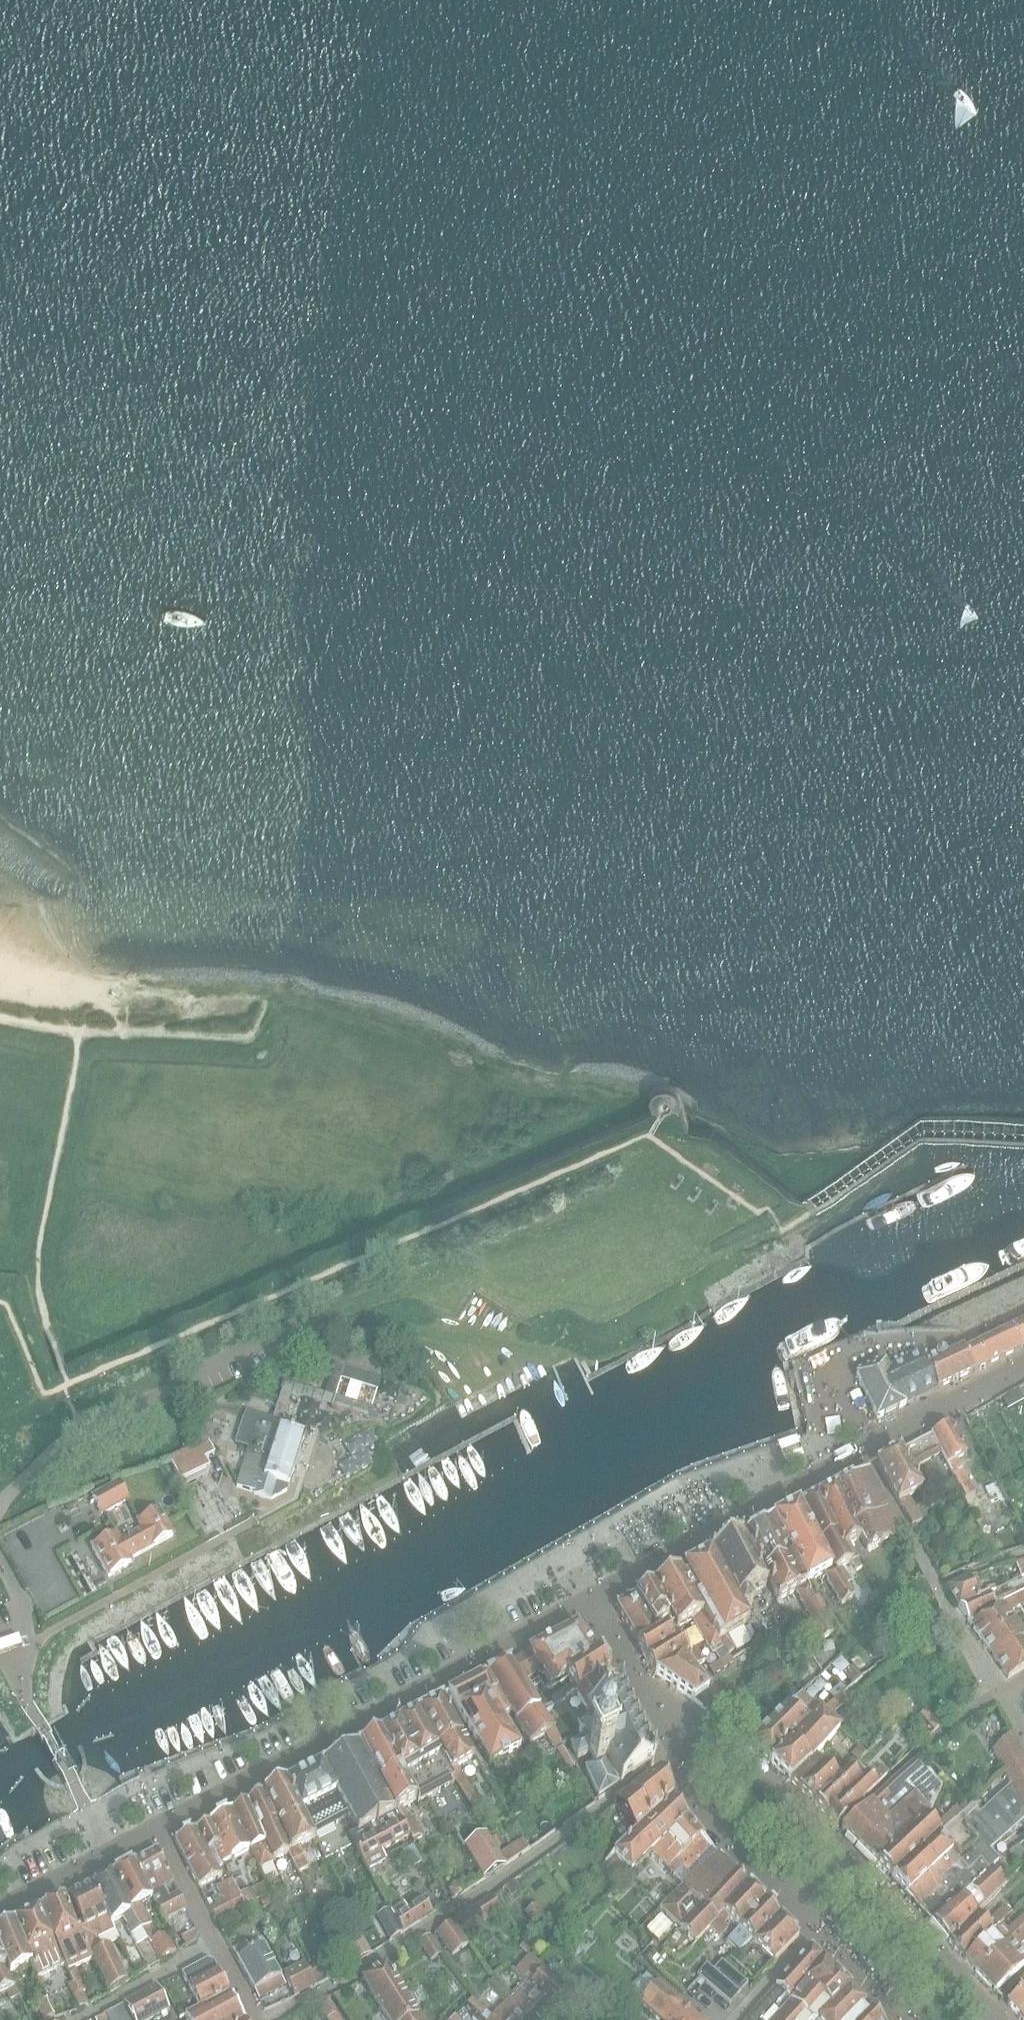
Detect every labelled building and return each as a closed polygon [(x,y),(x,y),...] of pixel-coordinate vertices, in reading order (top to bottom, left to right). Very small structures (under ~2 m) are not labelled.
[(1011,1328),(1021,1348),(1023,1347),(1023,1322),(1011,1328)] [(1021,1348),(1011,1328),(964,1352),(974,1371),(1021,1348)] [(925,1360),(938,1388),(974,1371),(964,1352),(963,1348),(947,1356),(945,1352),(941,1349),(938,1351),(937,1354),(925,1360)] [(938,1388),(925,1360),(920,1351),(889,1367),(885,1360),(857,1374),(878,1417),(938,1388)] [(235,1445),(247,1449),(255,1421),(278,1429),(292,1396),(367,1421),(371,1408),(334,1397),(340,1377),(377,1389),(381,1379),(334,1365),(323,1396),(285,1383),(271,1419),(246,1412),(235,1445)] [(340,1377),(334,1397),(371,1408),(377,1389),(340,1377)] [(271,1498),(287,1490),(295,1462),(304,1436),(278,1429),(255,1421),(247,1449),(235,1486),(246,1489),(255,1492),(255,1493),(271,1498)] [(941,1453),(965,1497),(982,1529),(992,1523),(976,1492),(975,1492),(957,1459),(967,1453),(951,1423),(931,1434),(941,1453)] [(941,1453),(931,1434),(901,1450),(911,1469),(941,1453)] [(180,1482),(209,1468),(198,1445),(169,1459),(180,1482)] [(922,1488),(911,1469),(901,1450),(878,1462),(899,1502),(912,1525),(922,1520),(908,1496),(922,1488)] [(858,1473),(819,1494),(845,1546),(844,1546),(851,1561),(856,1571),(862,1566),(857,1558),(850,1543),(861,1537),(867,1548),(900,1531),(867,1467),(858,1473)] [(101,1515),(129,1500),(119,1482),(92,1497),(101,1515)] [(988,1496),(995,1491),(991,1484),(984,1488),(988,1496)] [(835,1569),(845,1583),(851,1580),(842,1566),(851,1561),(844,1546),(845,1546),(819,1494),(803,1504),(835,1569)] [(1002,1518),(1012,1513),(1006,1501),(999,1505),(1002,1510),(999,1512),(1002,1518)] [(803,1504),(773,1520),(783,1538),(785,1538),(794,1557),(793,1557),(807,1583),(813,1580),(825,1573),(842,1603),(854,1596),(845,1583),(835,1569),(803,1504)] [(103,1540),(97,1529),(85,1535),(92,1547),(108,1576),(132,1563),(130,1559),(173,1534),(160,1510),(139,1522),(142,1529),(120,1541),(115,1534),(103,1540)] [(833,1633),(821,1610),(814,1596),(807,1583),(793,1557),(794,1557),(785,1538),(783,1538),(773,1520),(744,1536),(777,1600),(796,1590),(821,1639),(833,1633)] [(1010,1524),(1015,1532),(1023,1528),(1018,1520),(1010,1524)] [(741,1539),(679,1572),(722,1648),(723,1647),(728,1654),(735,1648),(724,1636),(749,1623),(743,1610),(753,1605),(748,1596),(766,1586),(741,1539)] [(692,1619),(693,1622),(701,1638),(703,1637),(713,1653),(722,1648),(679,1572),(653,1586),(665,1609),(676,1628),(692,1619)] [(959,1605),(988,1591),(990,1590),(988,1586),(983,1589),(976,1574),(947,1587),(959,1605)] [(636,1595),(652,1622),(655,1626),(660,1624),(667,1620),(662,1611),(665,1609),(653,1586),(636,1595)] [(968,1619),(1018,1595),(1015,1590),(994,1600),(988,1591),(959,1605),(968,1619)] [(968,1619),(983,1640),(1015,1622),(1008,1612),(1020,1606),(1023,1603),(1023,1592),(1018,1595),(968,1619)] [(615,1605),(638,1644),(663,1629),(660,1624),(655,1626),(652,1622),(636,1595),(636,1594),(615,1605)] [(818,1594),(814,1596),(821,1610),(825,1608),(818,1594)] [(983,1640),(994,1655),(1023,1638),(1023,1635),(1023,1634),(1015,1622),(983,1640)] [(488,1672),(487,1673),(497,1689),(489,1694),(502,1716),(511,1711),(516,1718),(515,1719),(530,1743),(555,1728),(527,1685),(530,1682),(527,1678),(540,1670),(549,1684),(552,1688),(556,1685),(554,1681),(565,1674),(595,1655),(577,1626),(529,1651),(511,1661),(489,1673),(488,1672)] [(663,1629),(638,1644),(647,1659),(646,1660),(654,1674),(656,1673),(694,1700),(710,1712),(726,1701),(711,1681),(705,1680),(697,1666),(705,1660),(695,1647),(687,1652),(679,1639),(672,1644),(665,1628),(663,1629)] [(994,1655),(1009,1678),(1023,1668),(1023,1638),(994,1655)] [(556,1705),(574,1693),(577,1691),(577,1692),(607,1672),(597,1654),(595,1655),(565,1674),(572,1684),(552,1698),(556,1705)] [(714,1674),(734,1661),(729,1655),(710,1668),(714,1674)] [(574,1693),(587,1713),(619,1694),(607,1673),(608,1672),(607,1672),(577,1692),(577,1691),(574,1693)] [(487,1673),(479,1677),(489,1694),(497,1689),(487,1673)] [(504,1720),(502,1716),(489,1694),(479,1677),(478,1678),(478,1679),(448,1694),(489,1765),(520,1747),(504,1720)] [(822,1712),(822,1711),(802,1692),(751,1743),(771,1762),(822,1712)] [(771,1762),(790,1781),(810,1761),(814,1765),(819,1760),(815,1757),(840,1728),(827,1717),(848,1699),(843,1693),(822,1711),(822,1712),(771,1762)] [(619,1694),(587,1713),(586,1714),(592,1723),(581,1728),(587,1737),(571,1745),(578,1758),(590,1752),(596,1764),(585,1770),(600,1798),(653,1765),(647,1753),(649,1751),(651,1750),(653,1748),(654,1746),(654,1743),(644,1721),(642,1719),(639,1719),(637,1719),(635,1719),(632,1721),(626,1706),(628,1705),(624,1698),(622,1698),(619,1694)] [(442,1697),(416,1711),(450,1772),(475,1814),(483,1810),(458,1767),(475,1756),(442,1697)] [(720,1705),(713,1715),(742,1736),(749,1727),(720,1705)] [(437,1780),(450,1772),(416,1711),(399,1722),(439,1790),(441,1789),(437,1780)] [(399,1722),(381,1732),(399,1766),(404,1763),(412,1778),(407,1781),(418,1799),(419,1801),(439,1790),(399,1722)] [(993,1750),(1004,1771),(1023,1752),(1012,1731),(993,1750)] [(396,1811),(397,1811),(410,1835),(413,1841),(422,1837),(412,1817),(408,1820),(402,1808),(418,1799),(407,1781),(412,1778),(404,1763),(399,1766),(381,1732),(359,1743),(396,1811)] [(347,1811),(358,1831),(376,1821),(377,1823),(379,1822),(378,1820),(395,1812),(397,1811),(396,1811),(359,1743),(321,1764),(347,1811)] [(858,1745),(850,1754),(857,1761),(865,1752),(858,1745)] [(913,1900),(1023,1800),(1023,1753),(1023,1752),(1004,1771),(1010,1785),(979,1813),(973,1807),(940,1839),(938,1836),(937,1836),(893,1879),(909,1895),(913,1900)] [(878,1807),(903,1784),(926,1763),(919,1755),(896,1777),(842,1829),(859,1846),(888,1818),(878,1807)] [(790,1781),(814,1804),(839,1779),(819,1760),(814,1765),(810,1761),(790,1781)] [(321,1764),(286,1782),(308,1825),(309,1824),(314,1835),(333,1825),(330,1820),(347,1811),(321,1764)] [(839,1779),(814,1804),(837,1826),(887,1773),(882,1768),(871,1778),(867,1774),(860,1781),(848,1769),(839,1779)] [(641,1827),(673,1798),(658,1775),(615,1806),(635,1832),(635,1833),(641,1827)] [(286,1782),(261,1794),(268,1808),(272,1806),(293,1855),(289,1857),(297,1873),(308,1867),(298,1847),(315,1839),(314,1835),(309,1824),(308,1825),(286,1782)] [(288,1853),(268,1808),(261,1794),(247,1802),(273,1860),(274,1860),(288,1853)] [(888,1818),(859,1846),(877,1864),(925,1817),(930,1812),(915,1794),(889,1818),(888,1818)] [(652,1851),(687,1816),(673,1798),(641,1827),(635,1833),(635,1832),(614,1852),(632,1870),(652,1851)] [(1023,1819),(1023,1800),(913,1900),(932,1922),(989,1869),(999,1861),(989,1851),(1023,1819)] [(247,1802),(232,1810),(250,1848),(250,1850),(259,1869),(272,1864),(275,1862),(274,1860),(273,1860),(247,1802)] [(877,1864),(893,1879),(937,1836),(938,1836),(964,1812),(958,1805),(934,1828),(925,1817),(877,1864)] [(232,1810),(196,1828),(207,1849),(212,1846),(221,1865),(221,1864),(250,1848),(232,1810)] [(376,1821),(358,1831),(350,1835),(363,1860),(368,1869),(386,1860),(381,1851),(410,1835),(397,1811),(395,1812),(378,1820),(379,1822),(377,1823),(376,1821)] [(687,1816),(652,1851),(673,1874),(682,1865),(688,1871),(712,1846),(687,1816)] [(223,1866),(221,1864),(221,1865),(212,1846),(207,1849),(196,1828),(174,1840),(198,1888),(221,1876),(218,1868),(223,1866)] [(486,1833),(465,1845),(483,1877),(505,1865),(499,1854),(486,1833)] [(523,1838),(499,1854),(505,1865),(506,1865),(529,1849),(523,1838)] [(1008,1852),(1014,1859),(1015,1859),(1019,1865),(1023,1862),(1023,1860),(1023,1858),(1023,1854),(1017,1845),(1008,1852)] [(173,1882),(156,1850),(134,1861),(150,1893),(164,1920),(186,1909),(178,1893),(169,1897),(163,1886),(173,1882)] [(682,1884),(660,1906),(681,1928),(691,1918),(703,1905),(708,1900),(735,1871),(718,1853),(682,1884)] [(158,1961),(172,1953),(175,1952),(164,1933),(156,1938),(148,1924),(136,1900),(150,1893),(134,1861),(111,1873),(130,1911),(141,1929),(153,1950),(158,1961)] [(932,1922),(949,1941),(977,1914),(967,1902),(971,1899),(974,1902),(999,1880),(989,1869),(932,1922)] [(691,1918),(681,1928),(696,1941),(710,1927),(709,1926),(722,1912),(748,1884),(735,1871),(708,1900),(703,1905),(691,1918)] [(130,1911),(111,1873),(92,1884),(105,1911),(111,1923),(130,1911)] [(224,1901),(208,1909),(214,1920),(245,1905),(238,1893),(231,1878),(215,1886),(224,1901)] [(448,1889),(452,1897),(466,1889),(461,1881),(452,1881),(448,1889)] [(514,1882),(505,1889),(511,1897),(520,1890),(514,1882)] [(105,1911),(92,1884),(68,1895),(82,1923),(81,1924),(85,1932),(81,1935),(91,1955),(91,1954),(108,1993),(126,1982),(108,1946),(101,1949),(92,1930),(98,1927),(93,1918),(105,1911)] [(722,1912),(709,1926),(710,1927),(719,1936),(728,1927),(725,1923),(730,1918),(739,1927),(727,1939),(739,1951),(751,1938),(753,1941),(779,1915),(764,1901),(748,1884),(722,1912)] [(238,1893),(245,1905),(246,1908),(256,1903),(249,1888),(238,1893)] [(484,1921),(501,1910),(492,1896),(475,1907),(484,1921)] [(389,1909),(401,1933),(433,1913),(422,1897),(407,1908),(403,1901),(390,1910),(389,1909)] [(64,1965),(72,1982),(67,1985),(78,2008),(87,2004),(81,1992),(85,1990),(74,1967),(92,1959),(91,1955),(81,1935),(79,1930),(76,1931),(63,1898),(40,1910),(59,1954),(64,1965)] [(537,1904),(524,1913),(534,1926),(547,1916),(537,1904)] [(965,1960),(1002,1923),(1013,1912),(1005,1905),(987,1924),(977,1914),(949,1941),(965,1960)] [(390,1941),(401,1933),(389,1909),(376,1915),(390,1941)] [(12,1924),(30,1966),(35,1979),(64,1965),(59,1954),(56,1955),(36,1911),(12,1924)] [(1023,1926),(1023,1913),(1007,1929),(1002,1923),(965,1960),(976,1972),(1009,1940),(1023,1926)] [(779,1915),(753,1941),(774,1961),(799,1935),(779,1915)] [(453,1921),(437,1933),(453,1956),(469,1944),(453,1921)] [(10,1976),(30,1966),(12,1924),(0,1929),(0,1956),(5,1968),(9,1977),(10,1976)] [(1023,1941),(1023,1926),(1009,1940),(976,1972),(995,1992),(1023,1965),(1023,1953),(1018,1947),(1023,1941)] [(132,1934),(137,1943),(134,1944),(147,1969),(159,1962),(158,1961),(153,1950),(141,1929),(132,1934)] [(418,1943),(430,1962),(442,1954),(430,1936),(418,1943)] [(519,1947),(526,1953),(531,1948),(524,1941),(519,1947)] [(258,1999),(282,1987),(277,1978),(281,1976),(263,1945),(236,1959),(258,1999)] [(867,2005),(853,1991),(824,1962),(810,1947),(782,1978),(774,1988),(746,2019),(854,2019),(867,2005)] [(515,1974),(524,1982),(553,2009),(569,1992),(544,1969),(528,1953),(512,1971),(515,1974)] [(15,1986),(10,1976),(9,1977),(5,1968),(0,1956),(0,1993),(15,1986)] [(200,2007),(230,1994),(213,1962),(206,1960),(181,1973),(200,2007)] [(722,1960),(714,1970),(740,1992),(748,1983),(722,1960)] [(313,1980),(326,1973),(320,1961),(307,1968),(313,1980)] [(294,1996),(315,1985),(305,1963),(284,1973),(294,1996)] [(386,1964),(362,1979),(388,2019),(421,2019),(386,1964)] [(740,1992),(714,1970),(707,1964),(698,1974),(731,2003),(740,1992)] [(525,2019),(543,2019),(553,2009),(524,1982),(505,2002),(525,2019)] [(641,2002),(661,2019),(699,2019),(666,1991),(658,1984),(641,2002)] [(168,2010),(155,1986),(123,2003),(133,2019),(149,2019),(168,2010)] [(1020,2018),(1023,2014),(1023,1990),(1008,2005),(1020,2018)] [(200,2007),(185,2014),(189,2019),(242,2019),(244,2019),(230,1994),(200,2007)] [(336,2012),(337,2012),(328,1999),(316,2005),(327,2018),(328,2019),(341,2019),(336,2012)] [(54,2018),(46,2000),(36,2005),(43,2019),(49,2019),(54,2018)] [(448,2019),(461,2019),(472,2009),(466,2002),(448,2019)] [(505,2002),(492,2017),(485,2011),(480,2016),(484,2019),(525,2019),(505,2002)] [(120,2005),(104,2014),(107,2019),(128,2019),(120,2005)] [(867,2005),(854,2019),(882,2019),(867,2005)]
